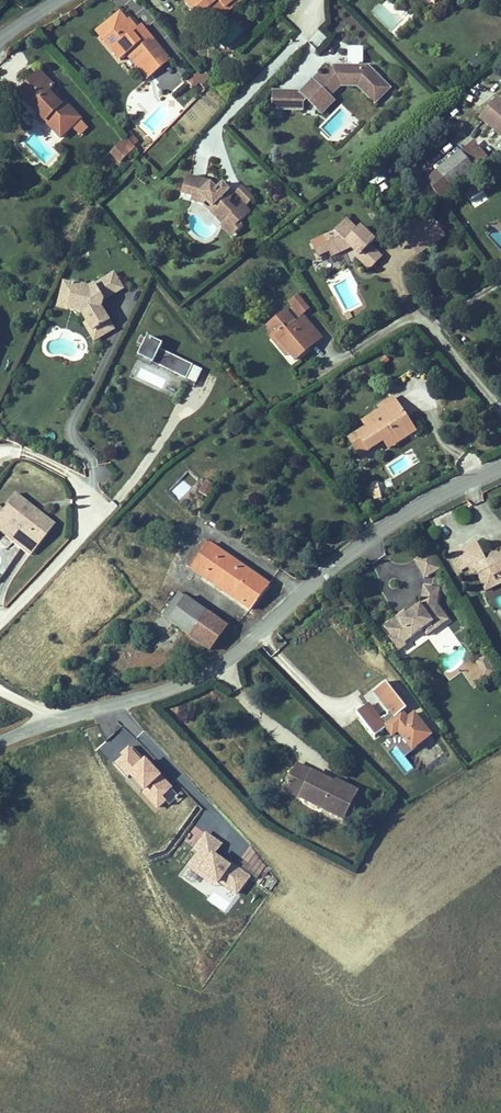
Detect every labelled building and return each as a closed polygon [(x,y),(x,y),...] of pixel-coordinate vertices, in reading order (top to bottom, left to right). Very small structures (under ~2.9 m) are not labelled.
[(186,2),(199,21),(212,13),(221,26),(240,14),(231,0),(189,0),(186,2)] [(416,3),(412,0),(406,0),(402,4),(408,10),(416,3)] [(416,3),(432,18),(447,1),(445,0),(412,0),(416,3)] [(298,48),(310,41),(315,48),(326,41),(318,27),(327,21),(319,10),(311,15),(313,19),(298,28),(300,32),(291,38),(298,48)] [(111,50),(136,28),(128,19),(103,41),(111,50)] [(235,22),(215,41),(227,54),(236,45),(232,40),(243,30),(235,22)] [(146,40),(136,28),(111,50),(130,71),(137,65),(141,62),(153,74),(171,57),(156,41),(151,45),(146,40)] [(150,35),(146,40),(151,45),(156,41),(150,35)] [(291,42),(277,56),(284,63),(299,49),(291,42)] [(347,63),(362,63),(363,46),(348,45),(347,63)] [(141,62),(137,65),(148,79),(153,74),(141,62)] [(313,88),(326,101),(333,95),(340,97),(341,91),(349,93),(355,101),(372,118),(388,103),(359,74),(332,73),(320,85),(317,83),(313,88)] [(213,93),(206,83),(194,94),(202,103),(207,99),(213,93)] [(341,91),(340,97),(355,101),(349,93),(341,91)] [(207,99),(213,107),(219,100),(213,93),(207,99)] [(333,95),(326,101),(331,106),(340,97),(333,95)] [(485,126),(500,138),(500,105),(485,126)] [(56,108),(42,124),(71,153),(82,142),(89,150),(97,142),(73,118),(70,121),(56,108)] [(108,153),(120,164),(141,142),(130,131),(108,153)] [(142,149),(137,153),(139,155),(145,163),(150,159),(142,149)] [(478,154),(441,183),(455,201),(492,172),(478,154)] [(139,155),(129,163),(138,174),(148,166),(145,163),(139,155)] [(130,181),(138,174),(129,163),(121,170),(130,181)] [(246,204),(253,197),(241,185),(234,192),(246,204)] [(252,227),(245,221),(243,224),(234,217),(236,215),(231,210),(234,207),(229,202),(224,206),(217,198),(192,191),(187,208),(197,211),(196,215),(208,220),(211,217),(216,223),(222,229),(224,228),(236,239),(239,237),(245,243),(255,231),(252,227)] [(474,196),(466,200),(470,208),(478,205),(474,196)] [(248,217),(245,221),(252,227),(260,219),(246,206),(242,210),(248,217)] [(231,210),(236,215),(239,211),(234,207),(231,210)] [(222,229),(216,223),(212,227),(229,245),(226,249),(236,259),(248,248),(245,243),(239,237),(236,239),(224,228),(222,229)] [(434,246),(438,252),(451,243),(437,224),(419,237),(430,250),(434,246)] [(349,251),(355,256),(361,261),(358,266),(368,277),(382,269),(371,255),(376,249),(365,236),(360,240),(351,229),(339,239),(327,245),(336,258),(349,251)] [(419,237),(412,242),(426,261),(438,252),(434,246),(430,250),(419,237)] [(339,264),(355,256),(349,251),(336,258),(339,264)] [(74,298),(71,314),(81,316),(80,321),(89,322),(88,327),(93,328),(99,338),(101,337),(105,345),(120,337),(112,324),(109,325),(107,322),(109,317),(112,316),(133,305),(124,290),(99,304),(74,298)] [(312,320),(301,308),(294,314),(297,317),(307,326),(312,320)] [(81,316),(71,314),(69,323),(88,327),(89,322),(80,321),(81,316)] [(307,326),(297,317),(289,324),(303,337),(310,330),(307,326)] [(294,365),(301,373),(310,365),(305,362),(323,344),(310,330),(303,337),(289,324),(271,339),(278,345),(273,350),(280,358),(284,354),(294,365)] [(159,350),(162,342),(145,335),(137,358),(198,380),(203,366),(159,350)] [(99,338),(96,340),(105,356),(124,345),(120,337),(105,345),(101,337),(99,338)] [(305,362),(310,365),(327,350),(323,344),(305,362)] [(290,369),(294,365),(284,354),(280,358),(290,369)] [(380,436),(373,439),(356,452),(367,469),(385,456),(379,447),(385,444),(390,452),(393,456),(402,448),(398,443),(408,435),(401,428),(407,424),(397,409),(384,418),(387,420),(376,429),(380,436)] [(420,443),(407,424),(401,428),(408,435),(398,443),(402,448),(393,456),(396,460),(420,443)] [(369,433),(373,439),(380,436),(376,429),(369,433)] [(379,447),(385,456),(390,452),(385,444),(379,447)] [(205,480),(199,493),(208,497),(214,484),(205,480)] [(219,507),(216,499),(204,501),(207,511),(219,507)] [(40,527),(22,511),(8,526),(1,535),(38,568),(59,544),(44,530),(42,532),(38,529),(40,527)] [(1,520),(0,521),(0,544),(33,573),(38,568),(1,535),(8,526),(1,520)] [(196,539),(177,565),(243,611),(263,586),(196,539)] [(447,552),(454,568),(466,563),(471,573),(475,571),(477,576),(490,571),(491,574),(500,569),(500,552),(497,554),(495,552),(494,551),(492,552),(491,552),(489,553),(488,554),(487,555),(487,557),(487,558),(484,559),(475,539),(447,552)] [(413,559),(424,578),(441,568),(430,550),(413,559)] [(483,588),(500,580),(500,569),(491,574),(490,571),(477,576),(483,588)] [(422,632),(433,624),(436,625),(443,621),(444,617),(437,606),(440,591),(424,588),(420,606),(406,615),(399,621),(397,618),(383,627),(389,637),(388,638),(392,645),(400,640),(403,645),(403,644),(422,632)] [(160,617),(190,637),(206,615),(176,593),(160,617)] [(399,621),(406,615),(404,612),(397,618),(399,621)] [(206,615),(190,637),(207,649),(224,627),(206,615)] [(426,638),(448,623),(444,617),(443,621),(436,625),(433,624),(422,632),(426,638)] [(405,647),(403,644),(403,645),(400,640),(392,645),(397,652),(405,647)] [(488,656),(475,660),(480,678),(493,674),(488,656)] [(472,685),(483,679),(475,662),(463,668),(472,685)] [(404,711),(384,684),(372,693),(387,714),(384,716),(385,717),(382,720),(382,719),(377,722),(378,723),(375,725),(363,708),(354,714),(372,739),(384,730),(389,738),(395,734),(405,747),(414,740),(418,745),(428,738),(412,717),(405,722),(400,715),(404,711)] [(375,725),(378,723),(377,722),(365,706),(363,708),(375,725)] [(130,745),(111,763),(159,811),(178,793),(130,745)] [(293,762),(279,788),(295,796),(296,793),(318,805),(317,807),(337,818),(352,790),(332,779),(329,784),(324,781),(326,779),(293,762)] [(207,831),(177,874),(196,887),(196,888),(227,910),(250,876),(216,853),(223,842),(207,831)]
